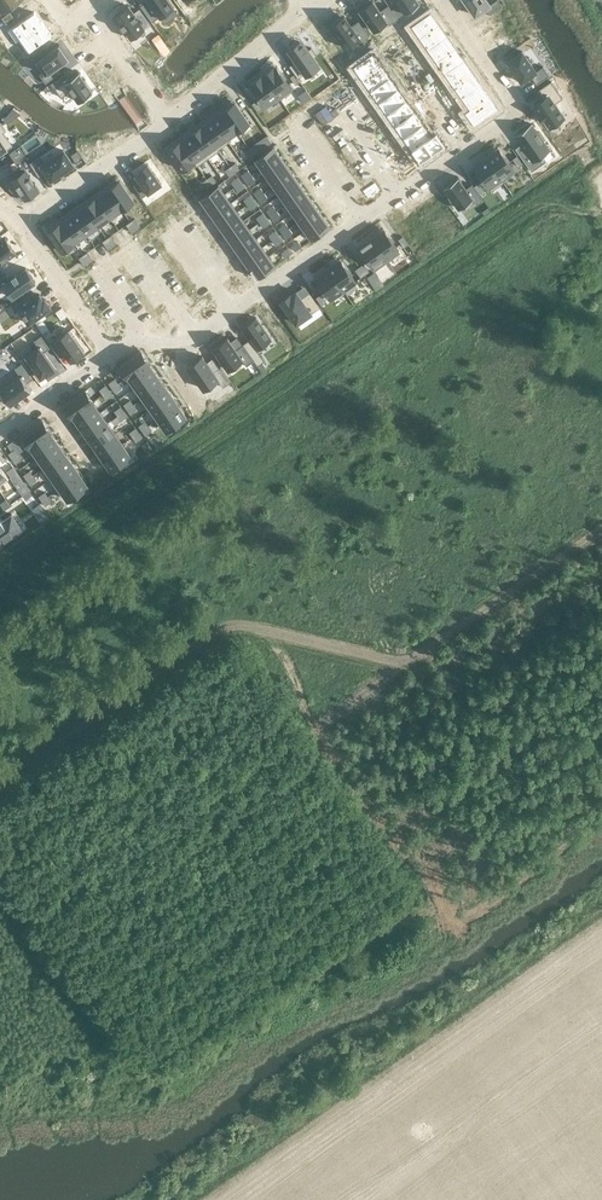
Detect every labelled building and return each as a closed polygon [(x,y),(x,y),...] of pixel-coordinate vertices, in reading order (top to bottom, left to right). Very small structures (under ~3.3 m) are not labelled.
[(20,0),(0,0),(0,14),(20,0)] [(140,5),(152,21),(160,16),(160,17),(174,7),(169,0),(147,0),(140,5)] [(359,9),(374,31),(387,21),(389,24),(398,18),(388,5),(380,10),(373,0),(372,0),(367,4),(366,3),(360,8),(359,9)] [(405,13),(420,3),(418,0),(397,0),(405,13)] [(475,15),(485,8),(489,14),(502,5),(499,0),(495,0),(490,4),(487,0),(465,0),(475,15)] [(497,19),(485,28),(490,35),(489,36),(495,45),(496,44),(501,51),(515,42),(512,37),(511,35),(510,35),(507,31),(510,29),(503,19),(501,16),(514,8),(510,1),(493,13),(497,19)] [(128,5),(114,15),(121,24),(120,24),(121,25),(121,24),(124,28),(123,28),(124,29),(131,38),(150,24),(140,10),(135,14),(128,5)] [(35,10),(12,26),(21,39),(43,23),(35,10)] [(431,10),(411,24),(419,37),(439,23),(431,10)] [(10,11),(4,15),(7,19),(13,15),(10,11)] [(13,15),(7,19),(10,23),(16,19),(13,15)] [(331,25),(330,25),(335,32),(334,32),(338,39),(340,38),(346,47),(359,38),(361,40),(369,35),(359,20),(351,25),(344,15),(343,16),(331,25)] [(43,23),(21,39),(29,51),(52,35),(43,23)] [(439,23),(419,37),(428,49),(448,34),(439,23)] [(448,34),(428,49),(436,60),(456,46),(448,34)] [(388,41),(392,47),(400,41),(396,35),(388,41)] [(296,60),(289,65),(298,77),(305,72),(306,74),(320,65),(314,57),(317,55),(311,47),(308,49),(303,42),(290,51),(296,60)] [(59,44),(37,59),(44,70),(39,74),(46,83),(62,71),(58,66),(69,57),(59,44)] [(411,52),(406,46),(402,49),(406,55),(411,52)] [(456,46),(436,60),(444,72),(464,58),(456,46)] [(37,50),(32,54),(34,58),(40,54),(37,50)] [(522,50),(507,61),(522,82),(531,75),(537,84),(550,75),(543,66),(536,70),(522,50)] [(373,51),(353,65),(361,78),(381,63),(373,51)] [(394,54),(399,60),(403,57),(398,51),(394,54)] [(464,58),(444,72),(453,84),(473,70),(464,58)] [(414,65),(419,72),(423,70),(424,69),(419,62),(414,65)] [(381,63),(361,78),(370,89),(390,75),(381,63)] [(275,65),(263,74),(279,96),(291,87),(275,65)] [(407,72),(411,78),(415,75),(411,69),(407,72)] [(423,70),(419,72),(423,78),(427,76),(423,70)] [(473,70),(453,84),(461,96),(481,82),(473,70)] [(67,71),(51,82),(61,97),(71,90),(79,101),(83,98),(84,100),(92,94),(91,92),(93,91),(79,71),(71,77),(67,71)] [(294,73),(290,76),(296,84),(300,81),(294,73)] [(263,74),(251,82),(266,105),(279,96),(263,74)] [(390,75),(370,89),(378,101),(398,87),(390,75)] [(415,75),(411,78),(415,84),(419,81),(415,75)] [(543,98),(535,103),(550,125),(564,115),(555,103),(563,97),(551,80),(537,90),(543,98)] [(481,82),(461,96),(469,108),(477,102),(489,93),(481,82)] [(398,87),(378,101),(386,113),(406,99),(398,87)] [(445,99),(441,93),(437,95),(441,101),(445,99)] [(489,93),(477,102),(486,115),(499,107),(489,93)] [(423,97),(427,103),(431,100),(427,94),(423,97)] [(406,99),(386,113),(395,125),(415,111),(406,99)] [(256,100),(252,103),(258,111),(262,108),(256,100)] [(431,100),(427,103),(431,108),(435,106),(431,100)] [(235,102),(223,110),(237,130),(249,122),(235,102)] [(469,108),(464,111),(474,124),(486,115),(477,102),(469,108)] [(223,110),(212,118),(226,138),(237,130),(223,110)] [(457,116),(453,110),(449,113),(453,119),(457,116)] [(415,111),(395,125),(403,137),(423,123),(415,111)] [(439,120),(443,126),(447,123),(443,117),(439,120)] [(212,118),(202,125),(216,145),(226,138),(212,118)] [(12,145),(3,131),(6,130),(1,122),(0,123),(0,153),(12,145)] [(423,123),(403,137),(411,148),(424,140),(431,134),(423,123)] [(531,123),(515,135),(525,148),(519,153),(532,171),(536,168),(533,162),(550,150),(543,140),(545,139),(540,131),(538,133),(531,123)] [(202,125),(191,133),(205,153),(216,145),(202,125)] [(431,134),(424,140),(433,153),(445,144),(436,131),(431,134)] [(191,133),(180,140),(194,160),(205,153),(191,133)] [(180,140),(168,149),(182,169),(194,160),(180,140)] [(424,140),(411,148),(420,162),(433,153),(424,140)] [(254,144),(249,148),(254,154),(259,151),(254,144)] [(19,167),(0,179),(22,200),(39,189),(35,182),(34,182),(30,175),(30,174),(29,174),(19,158),(25,154),(19,145),(9,152),(19,167)] [(273,145),(255,158),(262,167),(280,155),(273,145)] [(498,147),(485,156),(501,178),(513,169),(498,147)] [(249,148),(244,151),(249,158),(254,154),(249,148)] [(38,157),(31,162),(39,175),(46,170),(51,179),(74,164),(64,149),(42,163),(38,157)] [(280,155),(262,167),(268,176),(286,163),(280,155)] [(517,155),(513,158),(518,166),(523,163),(517,155)] [(485,156),(473,164),(489,187),(501,178),(485,156)] [(235,162),(230,166),(235,172),(239,169),(235,162)] [(139,180),(133,184),(142,196),(162,183),(148,163),(139,169),(140,170),(135,174),(139,180)] [(286,163),(268,176),(274,185),(292,172),(286,163)] [(230,166),(225,169),(230,176),(235,172),(230,166)] [(248,170),(242,174),(245,179),(251,175),(248,170)] [(292,172),(274,185),(280,194),(299,181),(292,172)] [(212,175),(207,178),(211,184),(216,181),(212,175)] [(251,175),(245,179),(249,184),(255,179),(251,175)] [(445,185),(443,186),(449,194),(448,194),(452,200),(453,199),(459,207),(472,198),(477,204),(484,199),(472,183),(466,187),(458,176),(451,180),(444,185),(445,185)] [(238,177),(232,181),(235,186),(241,182),(238,177)] [(207,178),(202,181),(206,188),(211,184),(207,178)] [(120,180),(108,188),(122,209),(134,200),(120,180)] [(299,181),(280,194),(287,203),(305,190),(299,181)] [(241,182),(235,186),(238,191),(245,187),(241,182)] [(478,182),(474,185),(480,193),(484,190),(478,182)] [(218,184),(200,197),(207,206),(225,193),(218,184)] [(260,187),(254,192),(258,197),(264,192),(260,187)] [(108,188),(96,197),(110,217),(122,209),(108,188)] [(305,190),(287,203),(293,212),(311,199),(305,190)] [(264,192),(258,197),(261,202),(267,197),(264,192)] [(225,193),(207,206),(213,215),(231,202),(225,193)] [(250,194),(244,199),(248,204),(254,199),(250,194)] [(96,197),(84,205),(98,225),(110,217),(96,197)] [(254,199),(248,204),(251,209),(257,204),(254,199)] [(311,199),(293,212),(299,221),(317,208),(311,199)] [(231,202),(213,215),(219,224),(237,211),(231,202)] [(399,216),(398,217),(399,218),(410,233),(411,234),(411,233),(430,221),(431,220),(430,219),(422,209),(423,208),(419,202),(418,203),(399,216)] [(84,205),(72,214),(86,234),(98,225),(84,205)] [(273,205),(267,210),(270,215),(276,210),(273,205)] [(488,206),(482,210),(485,214),(491,210),(488,206)] [(317,208),(299,221),(305,230),(324,217),(317,208)] [(276,210),(270,215),(274,220),(280,215),(276,210)] [(237,211),(219,224),(225,233),(244,220),(237,211)] [(263,212),(257,217),(260,222),(266,217),(263,212)] [(72,214),(60,222),(74,242),(86,234),(72,214)] [(266,217),(260,222),(264,227),(270,222),(266,217)] [(324,217),(305,230),(312,239),(330,226),(324,217)] [(135,218),(130,221),(136,229),(140,226),(135,218)] [(244,220),(225,233),(232,242),(250,229),(244,220)] [(130,221),(126,224),(132,232),(136,229),(130,221)] [(60,222),(48,231),(62,251),(74,242),(60,222)] [(286,223),(279,227),(283,232),(289,228),(286,223)] [(289,228),(283,232),(286,237),(292,233),(289,228)] [(383,228),(371,236),(387,259),(399,250),(383,228)] [(250,229),(232,242),(238,251),(256,238),(250,229)] [(275,230),(269,235),(273,239),(279,235),(275,230)] [(111,235),(107,238),(112,246),(117,243),(111,235)] [(279,235),(273,239),(276,244),(282,240),(279,235)] [(371,236),(359,245),(374,267),(387,259),(371,236)] [(403,236),(398,239),(404,247),(408,244),(403,236)] [(0,242),(0,264),(3,262),(3,263),(4,262),(8,258),(9,259),(9,258),(16,253),(5,238),(0,242)] [(107,238),(102,241),(108,249),(112,246),(107,238)] [(256,238),(238,251),(244,259),(262,247),(256,238)] [(298,241),(292,245),(295,250),(302,246),(298,241)] [(262,247),(244,259),(251,268),(269,256),(262,247)] [(288,248),(282,252),(285,257),(291,253),(288,248)] [(87,251),(83,254),(89,262),(93,259),(87,251)] [(83,254),(79,257),(84,265),(89,262),(83,254)] [(269,256),(251,268),(257,278),(275,265),(269,256)] [(340,258),(327,267),(343,289),(355,281),(340,258)] [(364,263),(359,266),(365,274),(369,271),(364,263)] [(359,266),(355,269),(361,277),(365,274),(359,266)] [(0,276),(0,286),(3,284),(13,297),(36,281),(26,267),(8,279),(4,273),(0,276)] [(327,267),(315,276),(331,298),(343,289),(327,267)] [(374,271),(367,276),(370,281),(378,276),(374,271)] [(290,293),(280,300),(296,323),(319,307),(309,293),(302,298),(296,291),(291,294),(290,293)] [(29,292),(11,304),(16,311),(19,309),(29,323),(51,307),(50,306),(46,299),(45,299),(44,298),(43,299),(40,293),(33,298),(29,292)] [(320,294),(316,297),(322,305),(326,302),(320,294)] [(256,317),(241,327),(249,339),(243,343),(258,365),(265,360),(257,349),(272,339),(256,317)] [(56,338),(50,343),(59,357),(65,352),(70,360),(84,350),(69,329),(56,338)] [(38,346),(25,355),(42,378),(47,374),(47,375),(56,369),(43,352),(50,347),(41,335),(34,340),(38,346)] [(228,336),(213,347),(229,369),(242,359),(247,365),(254,360),(243,344),(237,348),(228,336)] [(141,350),(120,365),(128,377),(129,376),(149,362),(141,350)] [(202,355),(188,365),(193,373),(192,374),(198,382),(199,381),(204,388),(218,379),(223,386),(230,381),(220,366),(213,371),(202,355)] [(0,389),(0,391),(3,395),(2,395),(7,403),(8,402),(10,404),(18,399),(23,395),(31,389),(27,382),(32,378),(21,362),(15,367),(20,375),(0,389)] [(149,362),(129,376),(136,387),(156,372),(149,362)] [(156,372),(136,387),(143,397),(163,383),(156,372)] [(115,378),(108,382),(112,387),(118,383),(115,378)] [(118,383),(112,387),(115,392),(122,388),(118,383)] [(163,383),(143,397),(151,408),(171,394),(163,383)] [(105,385),(99,389),(103,394),(109,390),(105,385)] [(85,389),(64,404),(72,416),(73,416),(93,401),(94,401),(85,389)] [(109,390),(103,394),(106,399),(112,394),(109,390)] [(171,394),(151,408),(158,419),(178,404),(171,394)] [(130,399),(123,404),(127,409),(133,404),(130,399)] [(93,401),(73,416),(80,426),(100,412),(93,401)] [(133,404),(127,409),(130,414),(137,409),(133,404)] [(178,404),(158,419),(166,430),(186,416),(178,404)] [(120,406),(114,410),(118,415),(124,411),(120,406)] [(124,411),(118,415),(121,420),(127,416),(124,411)] [(100,412),(80,426),(88,436),(108,422),(100,412)] [(43,420),(21,435),(29,446),(30,446),(50,432),(51,431),(43,420)] [(145,421),(139,425),(142,430),(148,426),(145,421)] [(108,422),(88,436),(95,447),(115,433),(108,422)] [(148,426),(142,430),(145,435),(152,431),(148,426)] [(136,427),(129,432),(133,437),(139,432),(136,427)] [(50,432),(30,446),(37,456),(57,442),(50,432)] [(139,432),(133,437),(136,442),(142,437),(139,432)] [(115,433),(95,447),(103,458),(123,444),(115,433)] [(57,442),(37,456),(45,467),(65,452),(57,442)] [(123,444),(103,458),(110,469),(131,455),(123,444)] [(15,449),(8,453),(12,458),(18,453),(15,449)] [(65,452),(45,467),(52,477),(72,463),(65,452)] [(18,453),(12,458),(15,463),(22,458),(18,453)] [(72,463),(52,477),(60,488),(80,474),(72,463)] [(9,478),(0,466),(0,485),(9,478)] [(23,495),(30,490),(13,466),(7,471),(11,476),(10,477),(23,495)] [(30,470),(23,474),(27,479),(33,475),(30,470)] [(80,474),(60,488),(68,499),(88,485),(80,474)] [(33,475),(27,479),(30,484),(37,480),(33,475)] [(30,490),(23,495),(26,499),(32,494),(30,490)] [(45,491),(38,496),(42,501),(48,496),(45,491)] [(48,496),(42,501),(45,506),(52,501),(48,496)] [(6,499),(0,503),(4,508),(9,504),(6,499)] [(39,504),(33,509),(43,522),(49,518),(39,504)] [(4,539),(6,541),(16,534),(15,532),(22,527),(12,513),(5,518),(5,517),(4,518),(2,520),(1,518),(1,519),(2,520),(0,521),(0,542),(4,539)]
